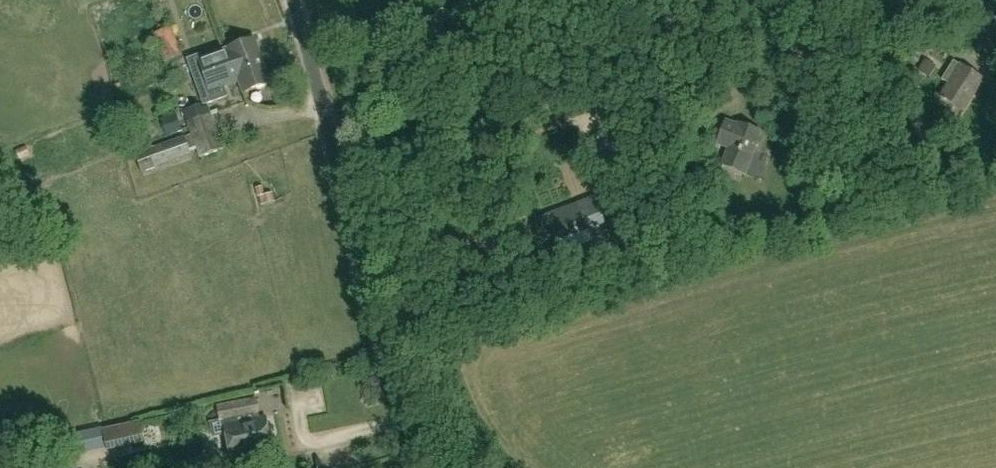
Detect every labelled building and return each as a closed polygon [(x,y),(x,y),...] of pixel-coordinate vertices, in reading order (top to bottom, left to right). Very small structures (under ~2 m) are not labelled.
[(164,62),(182,56),(172,27),(154,34),(164,62)] [(228,48),(228,49),(240,81),(244,93),(272,83),(256,38),(228,48)] [(224,87),(240,81),(228,49),(200,59),(199,55),(187,60),(204,106),(228,98),(224,87)] [(925,60),(918,71),(930,78),(936,66),(925,60)] [(959,65),(953,62),(942,80),(948,84),(941,95),(965,111),(984,79),(960,64),(959,65)] [(202,109),(201,105),(183,111),(187,123),(191,134),(216,126),(209,107),(202,109)] [(179,122),(177,115),(160,120),(162,128),(166,136),(183,131),(179,122)] [(738,125),(727,120),(718,143),(729,147),(722,165),(745,173),(761,132),(738,123),(738,125)] [(216,126),(191,134),(200,157),(224,148),(216,126)] [(186,136),(150,149),(135,155),(141,173),(193,154),(186,136)] [(263,195),(266,195),(264,186),(256,188),(258,197),(263,196),(263,195)] [(274,193),(266,195),(263,195),(263,196),(266,204),(276,202),(274,193)] [(580,204),(548,216),(558,242),(590,230),(580,204)] [(266,417),(260,418),(257,398),(217,406),(220,421),(208,423),(211,439),(226,436),(230,461),(273,453),(266,417)]
